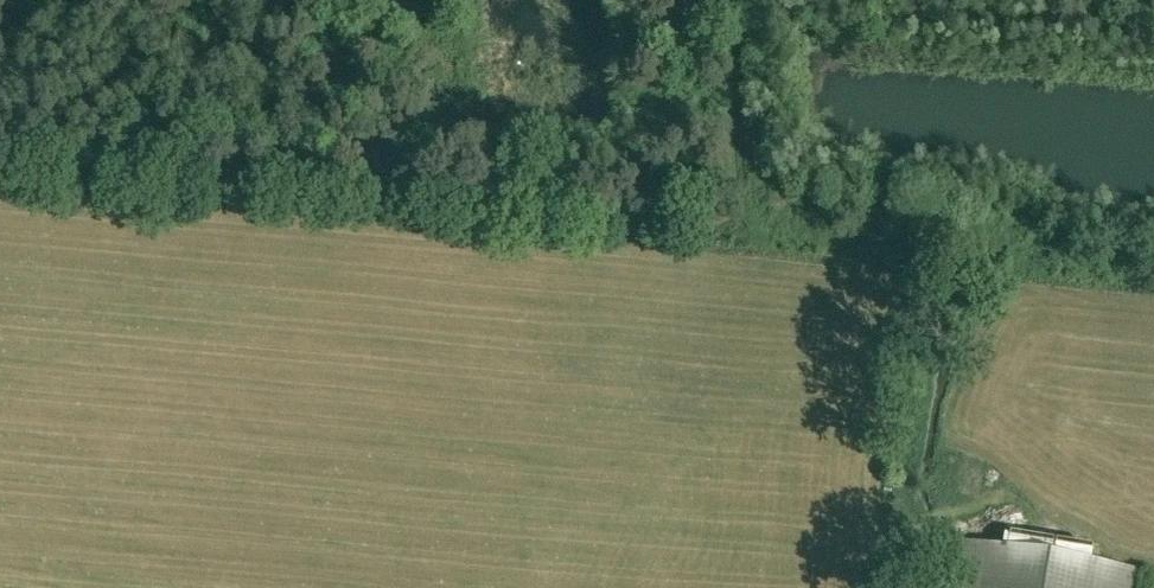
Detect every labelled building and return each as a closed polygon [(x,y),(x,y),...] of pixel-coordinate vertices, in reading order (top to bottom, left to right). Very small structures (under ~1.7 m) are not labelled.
[(956,542),(955,542),(953,542),(945,587),(1144,587),(1146,573),(1143,573),(1143,572),(956,542)]
